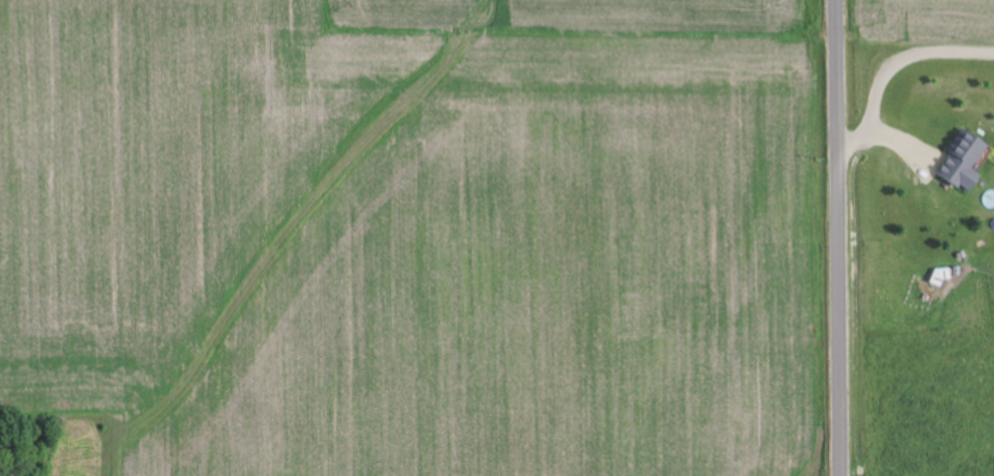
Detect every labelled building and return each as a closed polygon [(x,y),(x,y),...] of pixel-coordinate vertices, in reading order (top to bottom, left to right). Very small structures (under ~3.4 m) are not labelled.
[(938,175),(971,196),(983,178),(973,172),(990,145),(967,130),(938,175)]
